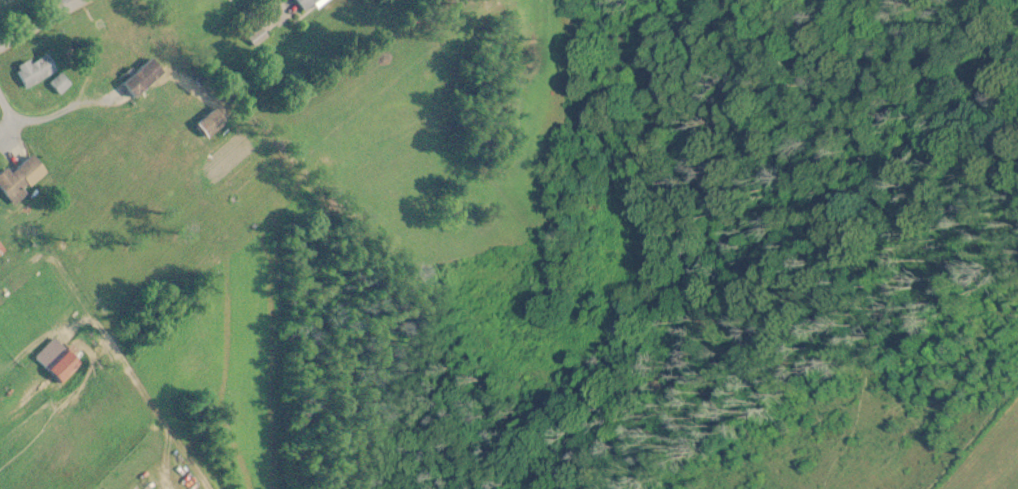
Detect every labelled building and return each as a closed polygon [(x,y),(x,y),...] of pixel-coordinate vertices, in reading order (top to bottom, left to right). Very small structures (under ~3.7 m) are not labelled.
[(300,13),(319,0),(292,0),(300,13)] [(266,38),(262,30),(248,37),(252,45),(266,38)] [(57,70),(47,54),(17,72),(28,89),(57,70)] [(109,94),(119,108),(165,74),(155,60),(109,94)] [(58,95),(70,86),(62,74),(49,83),(58,95)] [(196,126),(207,140),(228,123),(217,109),(196,126)] [(7,168),(0,174),(0,189),(13,203),(47,173),(32,155),(11,173),(7,168)] [(61,385),(80,361),(52,338),(33,361),(61,385)]
